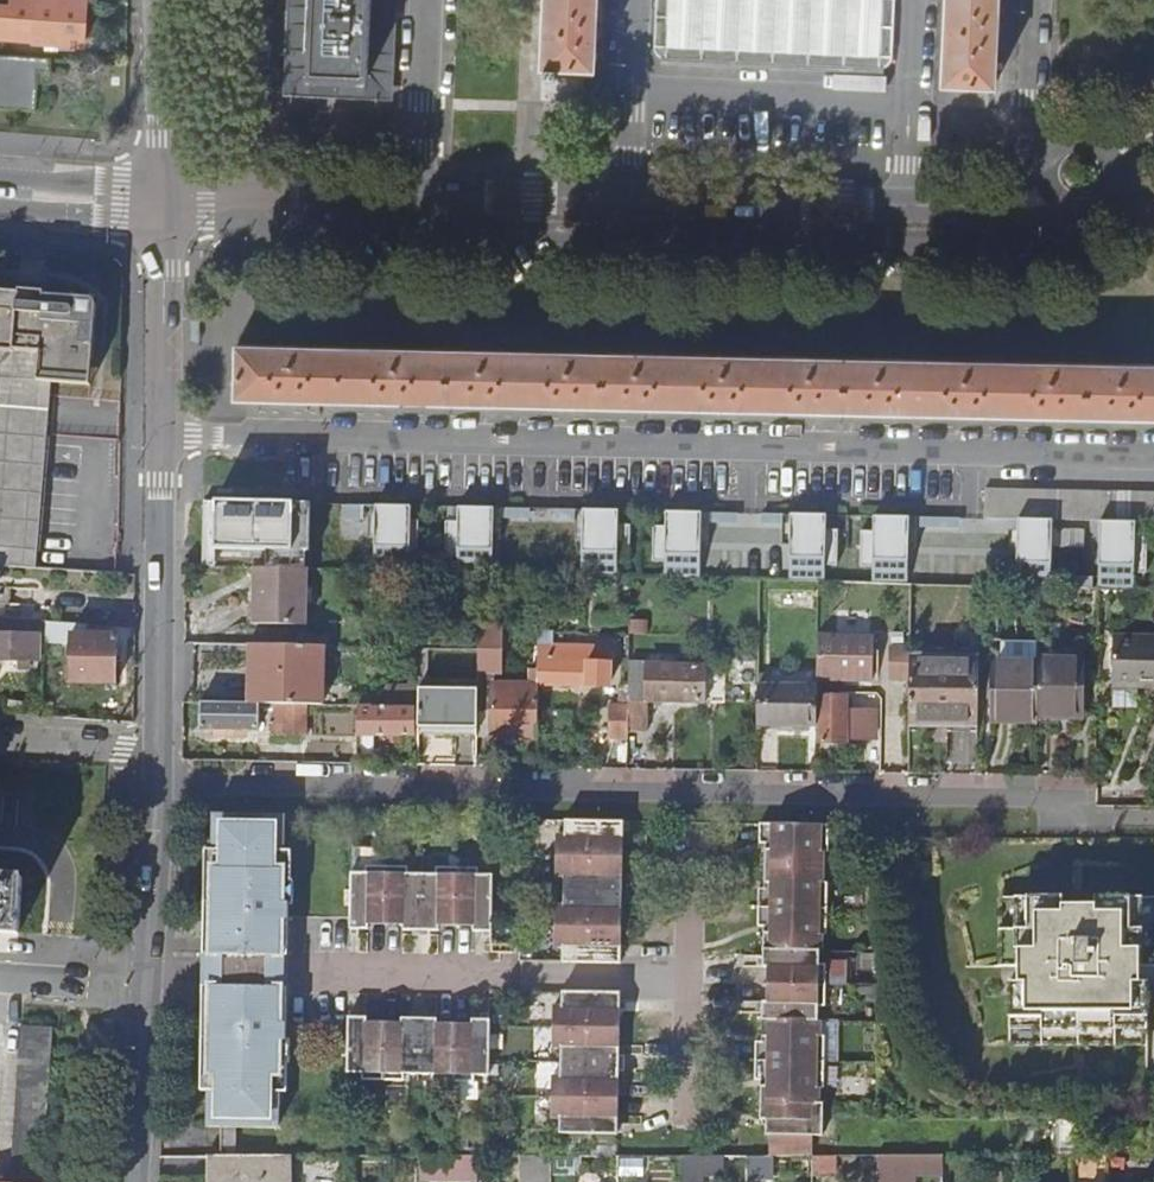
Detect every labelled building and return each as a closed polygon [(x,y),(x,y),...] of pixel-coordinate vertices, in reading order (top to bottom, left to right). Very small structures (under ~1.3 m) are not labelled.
[(85,0),(37,0),(34,41),(83,45),(85,0)] [(388,91),(392,0),(293,0),(289,87),(388,91)] [(544,64),(547,65),(545,95),(583,96),(584,78),(558,76),(559,65),(595,66),(598,0),(546,0),(544,64)] [(656,55),(893,68),(896,0),(659,0),(656,55)] [(944,82),(994,85),(998,0),(948,0),(944,82)] [(49,59),(0,55),(0,107),(34,110),(37,70),(48,71),(49,59)] [(35,568),(50,383),(89,386),(95,307),(94,303),(90,300),(0,293),(0,566),(35,568)] [(238,344),(237,394),(1153,415),(1153,365),(904,359),(238,344)] [(984,489),(984,519),(1019,519),(1017,585),(1051,586),(1053,520),(1100,521),(1099,588),(1135,588),(1135,572),(1148,573),(1148,537),(1136,536),(1136,522),(1153,522),(1153,494),(984,489)] [(207,496),(206,556),(313,559),(315,499),(207,496)] [(357,520),(364,520),(364,504),(350,504),(350,511),(357,511),(357,520)] [(410,505),(375,504),(374,568),(409,569),(409,556),(421,556),(421,520),(410,520),(410,505)] [(487,572),(492,572),(494,508),(458,507),(458,522),(446,522),(445,557),(457,557),(457,571),(487,572)] [(583,508),(582,574),(616,575),(616,560),(629,561),(630,525),(617,525),(618,509),(583,508)] [(666,577),(700,578),(701,513),(666,513),(666,525),(654,525),(653,562),(666,562),(666,577)] [(791,515),(790,579),(824,580),(825,565),(837,565),(838,531),(826,530),(826,516),(791,515)] [(872,582),(908,583),(909,517),(873,516),(873,532),(863,532),(862,566),(872,567),(872,582)] [(306,567),(254,566),(253,621),(306,622),(306,567)] [(492,572),(487,572),(487,591),(511,591),(511,572),(492,572)] [(511,572),(511,591),(540,592),(540,573),(511,572)] [(0,620),(0,659),(19,659),(19,668),(28,668),(28,660),(37,660),(38,635),(44,635),(45,623),(0,620)] [(58,645),(59,624),(45,623),(44,635),(43,644),(58,645)] [(480,623),(478,647),(477,688),(477,704),(492,704),(492,735),(536,736),(537,668),(532,668),(532,684),(493,684),(493,672),(502,672),(503,623),(480,623)] [(100,635),(85,635),(71,635),(70,682),(114,683),(115,636),(100,635)] [(872,637),(818,635),(817,655),(817,676),(872,679),(872,637)] [(1112,635),(1110,685),(1107,685),(1106,702),(1111,708),(1116,708),(1116,705),(1135,706),(1136,685),(1153,685),(1153,637),(1112,635)] [(1002,641),(1002,660),(1039,661),(1039,658),(1039,642),(1002,641)] [(252,701),(259,701),(286,702),(306,702),(322,702),(323,643),(253,642),(252,701)] [(586,660),(586,644),(551,643),(550,659),(547,660),(547,684),(587,684),(587,683),(609,684),(608,661),(586,660)] [(608,644),(586,644),(586,660),(608,661),(608,644)] [(909,657),(910,646),(890,646),(890,677),(909,678),(909,657)] [(978,647),(910,646),(909,657),(909,678),(909,719),(948,719),(948,723),(978,724),(978,647)] [(1083,660),(1039,658),(1039,661),(1037,716),(1082,717),(1083,660)] [(988,691),(994,691),(993,721),(1037,722),(1037,716),(1039,661),(1002,660),(995,660),(994,676),(988,676),(988,691)] [(628,705),(628,731),(647,731),(647,700),(706,701),(706,664),(631,663),(630,699),(628,700),(628,705)] [(817,686),(757,685),(757,724),(816,725),(817,695),(817,686)] [(418,705),(418,726),(477,728),(477,704),(477,688),(419,687),(418,705)] [(844,748),(845,740),(845,736),(874,737),(875,711),(874,711),(845,710),(846,695),(819,694),(818,740),(817,747),(844,748)] [(874,696),(846,695),(845,710),(874,711),(874,696)] [(252,701),(201,701),(200,728),(259,728),(259,701),(252,701)] [(306,732),(306,702),(286,702),(285,732),(306,732)] [(359,763),(376,763),(375,742),(373,742),(373,735),(389,735),(398,735),(415,735),(414,707),(388,707),(388,703),(359,703),(359,763)] [(477,728),(477,735),(492,735),(492,704),(477,704),(477,728)] [(214,849),(207,849),(206,922),(205,972),(205,985),(205,999),(203,1090),(211,1090),(210,1126),(282,1127),(282,1091),(289,1092),(290,1062),(292,1062),(293,1039),(288,1038),(289,1023),(287,1023),(288,987),(288,973),(288,954),(289,919),(290,919),(290,903),(295,903),(295,880),(293,880),(293,850),(286,850),(286,817),(215,816),(214,849)] [(567,836),(559,836),(558,877),(566,877),(566,906),(558,906),(558,947),(566,947),(566,962),(624,962),(624,944),(624,910),(625,875),(625,841),(625,822),(567,821),(567,836)] [(830,826),(762,824),(761,843),(767,843),(766,888),(761,888),(760,926),(766,926),(766,966),(776,966),(776,1001),(765,1001),(764,1040),(758,1040),(758,1078),(764,1079),(763,1117),(769,1118),(769,1133),(773,1133),(772,1154),(811,1154),(818,1154),(819,1134),(829,1134),(829,1118),(829,1102),(819,1102),(819,1087),(826,1087),(827,1032),(820,1032),(821,1001),(828,1001),(828,966),(821,966),(822,935),(829,935),(829,883),(822,883),(823,852),(830,853),(830,826)] [(412,867),(370,867),(370,873),(355,873),(354,929),(373,929),(373,919),(408,919),(407,930),(443,930),(443,920),(478,920),(478,931),(494,931),(495,931),(496,875),(481,875),(481,868),(441,868),(440,875),(412,874),(412,867)] [(21,878),(0,877),(0,932),(17,933),(21,878)] [(1003,929),(1002,897),(999,897),(1000,966),(1011,966),(1011,930),(1003,929)] [(1002,897),(1003,929),(1011,930),(1011,966),(1017,967),(1017,982),(1010,982),(1010,1042),(1042,1042),(1042,1034),(1115,1035),(1114,1042),(1147,1041),(1147,981),(1138,981),(1139,966),(1147,966),(1147,929),(1153,929),(1153,897),(1095,897),(1095,905),(1063,905),(1063,897),(1002,897)] [(624,991),(565,990),(565,1005),(557,1005),(556,1046),(565,1047),(564,1075),(556,1075),(556,1116),(564,1116),(564,1131),(622,1131),(622,1113),(622,1079),(623,1044),(623,1010),(624,991)] [(372,1017),(353,1017),(352,1073),(367,1073),(367,1080),(408,1081),(408,1074),(437,1074),(437,1081),(478,1082),(478,1075),(493,1075),(494,1019),(493,1019),(477,1019),(476,1030),(442,1029),(442,1019),(406,1018),(406,1029),(371,1028),(372,1017)] [(47,1027),(15,1025),(8,1181),(40,1181),(47,1027)] [(1147,1045),(1147,1041),(1114,1042),(1115,1035),(1042,1034),(1042,1042),(1010,1042),(1010,1045),(1147,1045)] [(681,1154),(681,1181),(701,1181),(701,1172),(722,1172),(721,1153),(681,1154)] [(926,1153),(877,1154),(877,1173),(926,1174),(926,1153)] [(1073,1153),(1073,1181),(1105,1181),(1105,1153),(1073,1153)] [(207,1181),(293,1181),(293,1174),(282,1174),(282,1154),(213,1154),(214,1173),(207,1174),(207,1181)] [(485,1154),(420,1154),(420,1179),(485,1179),(485,1154)] [(521,1154),(521,1181),(550,1181),(550,1173),(550,1154),(521,1154)] [(573,1154),(550,1154),(550,1173),(574,1173),(573,1154)]
